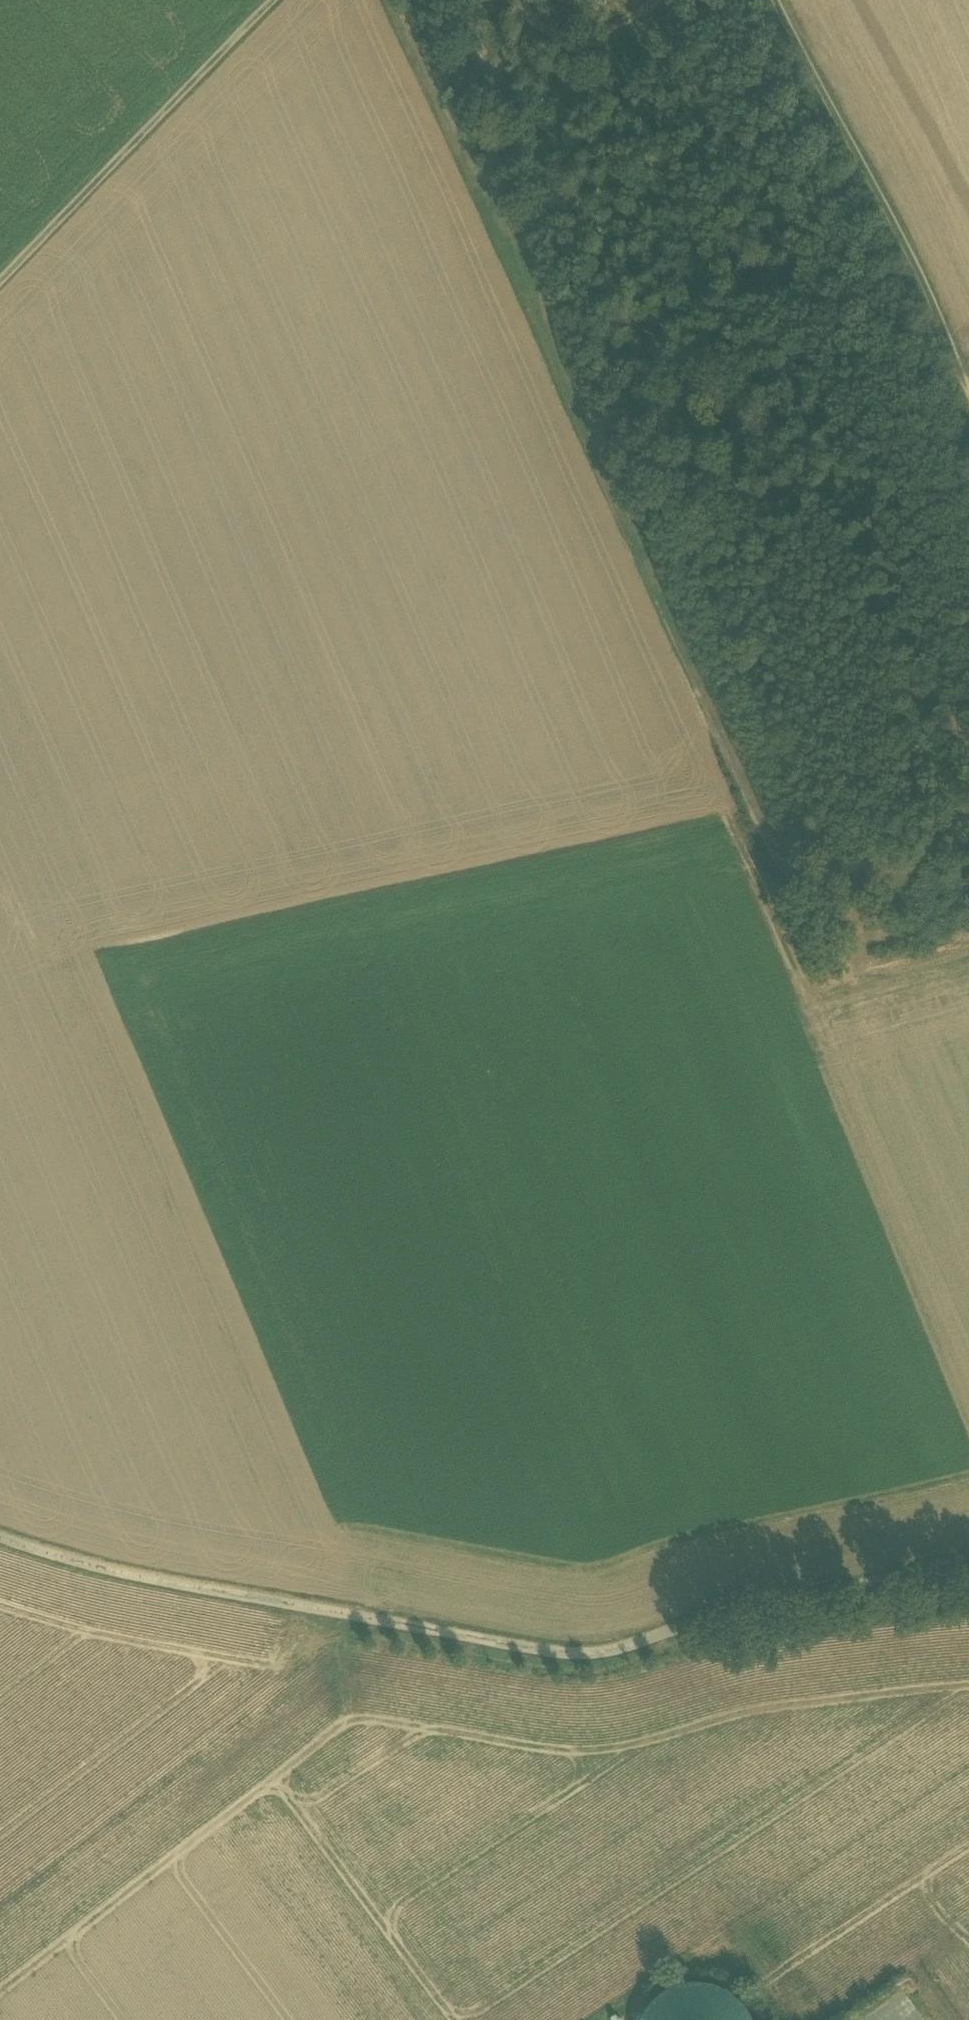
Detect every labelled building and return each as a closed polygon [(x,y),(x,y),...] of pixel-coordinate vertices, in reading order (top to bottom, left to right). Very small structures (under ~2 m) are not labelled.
[(669,1992),(657,1999),(648,2009),(641,2019),(751,2019),(751,2018),(743,2007),(733,1997),(722,1990),(709,1986),(695,1985),(682,1987),(669,1992)]
